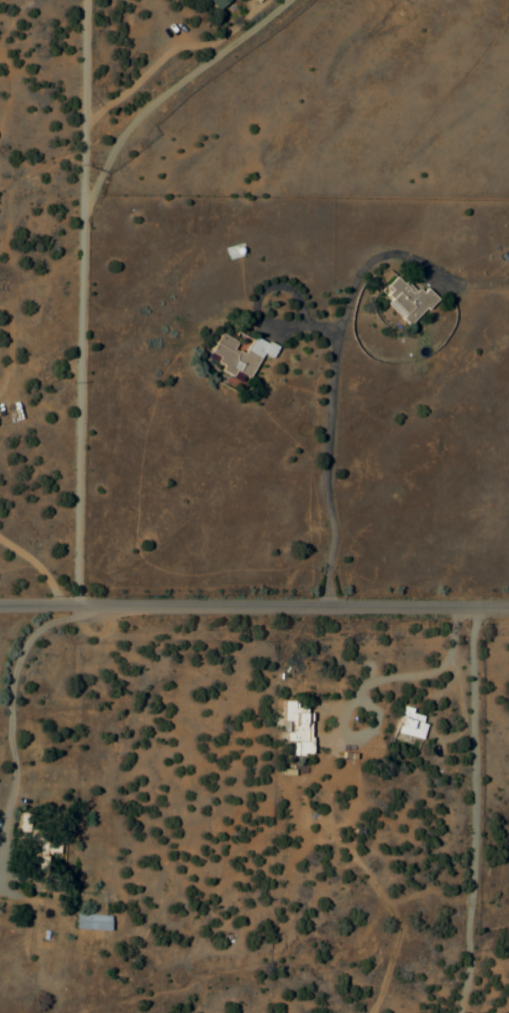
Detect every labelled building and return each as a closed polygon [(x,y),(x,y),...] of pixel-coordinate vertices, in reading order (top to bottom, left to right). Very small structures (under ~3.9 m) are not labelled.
[(216,9),(226,0),(207,0),(216,9)] [(384,304),(407,326),(435,298),(425,288),(418,295),(396,274),(381,290),(389,299),(384,304)] [(252,335),(243,353),(233,348),(236,342),(218,333),(207,355),(222,363),(220,368),(246,382),(261,353),(270,358),(276,347),(252,335)] [(308,741),(308,709),(296,709),(296,699),(280,699),(280,741),(308,741)] [(420,739),(424,724),(420,723),(423,711),(400,706),(394,732),(420,739)] [(47,814),(16,813),(14,850),(35,850),(35,855),(62,856),(63,843),(46,842),(47,814)] [(109,928),(109,914),(74,914),(74,928),(109,928)]
